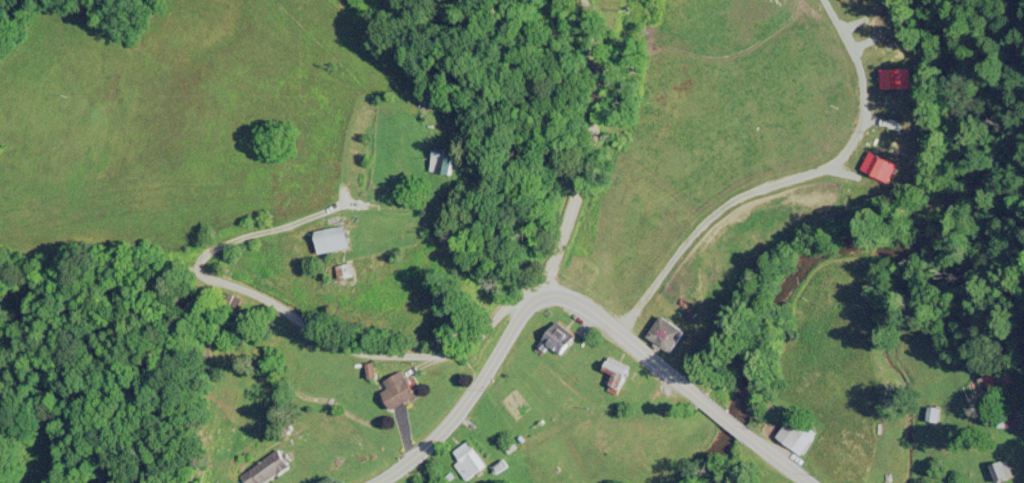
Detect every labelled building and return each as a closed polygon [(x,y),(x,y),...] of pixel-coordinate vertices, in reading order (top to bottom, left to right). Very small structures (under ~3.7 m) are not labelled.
[(358,246),(354,223),(323,228),(326,251),(358,246)] [(392,386),(387,389),(396,407),(423,394),(409,368),(388,378),(392,386)] [(469,478),(489,465),(472,439),(452,452),(469,478)] [(256,466),(266,482),(294,464),(284,449),(256,466)] [(1002,479),(1008,477),(1001,462),(995,464),(1002,479)]
